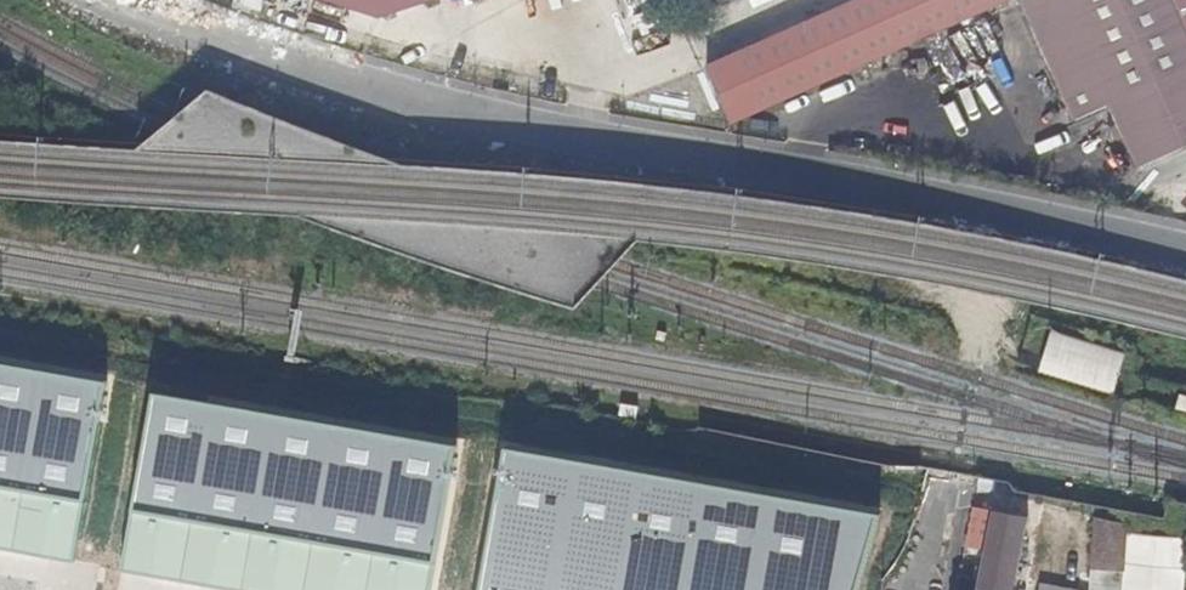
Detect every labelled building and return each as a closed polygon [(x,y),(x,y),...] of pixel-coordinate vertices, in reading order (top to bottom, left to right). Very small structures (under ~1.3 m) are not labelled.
[(310,32),(434,0),(302,0),(310,32)] [(1010,0),(841,0),(680,72),(707,134),(720,129),(1010,0)] [(722,9),(742,0),(718,0),(722,9)] [(1070,121),(1105,106),(1133,168),(1185,145),(1185,0),(1016,0),(1070,121)] [(1124,350),(1050,328),(1038,369),(1112,391),(1124,350)] [(0,362),(0,548),(74,561),(106,380),(0,362)] [(152,392),(121,568),(247,589),(433,589),(459,446),(152,392)] [(503,447),(479,589),(860,589),(883,513),(503,447)] [(975,589),(1010,589),(1023,515),(990,509),(975,589)] [(1094,517),(1092,554),(1091,572),(1091,589),(1120,589),(1121,575),(1124,524),(1094,517)] [(1171,554),(1176,535),(1150,529),(1146,549),(1171,554)] [(1091,572),(1092,554),(1083,554),(1082,571),(1091,572)]
